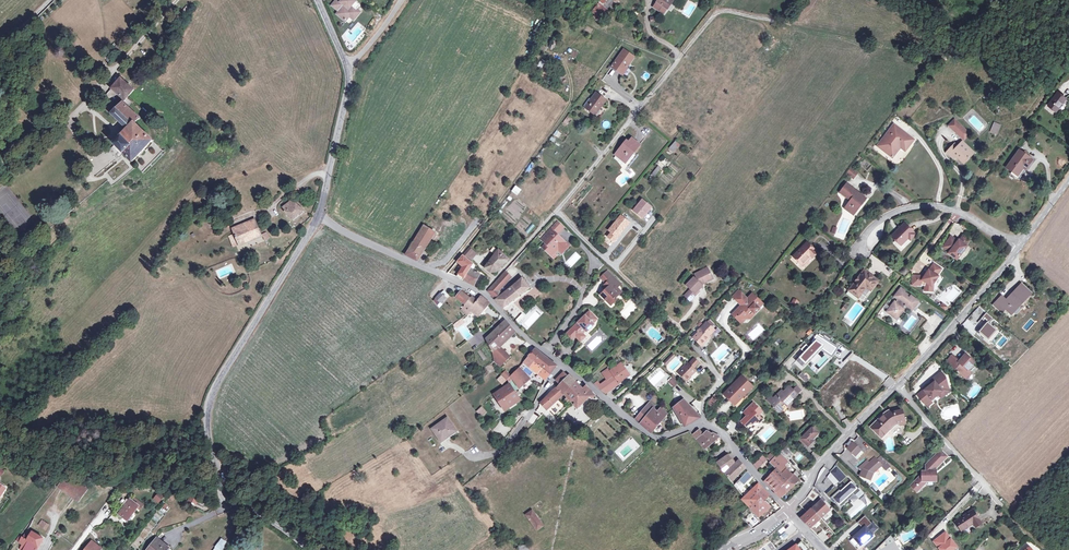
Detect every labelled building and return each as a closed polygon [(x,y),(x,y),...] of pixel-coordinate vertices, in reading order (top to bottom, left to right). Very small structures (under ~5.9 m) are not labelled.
[(332,6),(338,11),(336,12),(342,18),(345,15),(349,18),(354,12),(352,10),(355,7),(348,0),(342,0),(338,4),(336,2),(332,6)] [(653,7),(658,11),(662,6),(666,8),(672,0),(658,0),(653,7)] [(607,9),(602,6),(594,16),(599,20),(607,9)] [(123,48),(117,44),(106,56),(112,61),(123,48)] [(634,57),(624,50),(611,66),(622,74),(634,57)] [(121,77),(112,88),(125,99),(128,96),(134,89),(121,77)] [(1066,98),(1058,92),(1048,105),(1056,111),(1066,98)] [(605,100),(596,93),(585,107),(594,114),(605,100)] [(105,96),(98,104),(110,115),(112,113),(115,110),(109,105),(112,102),(105,96)] [(112,113),(128,129),(115,143),(132,161),(153,139),(135,122),(140,117),(123,101),(115,110),(112,113)] [(568,114),(562,123),(566,126),(573,117),(568,114)] [(963,141),(971,134),(954,118),(947,125),(963,141)] [(994,122),(989,132),(997,135),(1001,125),(994,122)] [(910,138),(894,125),(878,146),(887,153),(895,143),(900,147),(905,151),(913,140),(910,138)] [(628,142),(626,140),(614,154),(624,162),(629,156),(625,153),(628,150),(632,153),(639,144),(631,137),(628,142)] [(962,141),(957,146),(949,155),(953,158),(955,156),(959,159),(963,163),(974,152),(962,141)] [(679,145),(675,142),(669,148),(673,151),(679,145)] [(900,147),(895,143),(887,153),(892,157),(900,147)] [(957,146),(954,144),(946,152),(949,155),(957,146)] [(1032,160),(1019,150),(1006,168),(1019,177),(1026,168),(1032,160)] [(666,167),(670,162),(666,158),(662,163),(666,167)] [(662,170),(658,166),(648,178),(652,182),(662,170)] [(846,173),(853,179),(859,173),(851,166),(846,173)] [(668,173),(675,176),(677,169),(671,167),(668,173)] [(848,199),(849,198),(851,200),(844,208),(853,215),(859,207),(858,207),(865,198),(857,192),(847,184),(840,192),(848,199)] [(293,200),(283,207),(285,210),(284,211),(291,218),(297,213),(298,214),(303,210),(296,204),(293,200)] [(651,207),(642,200),(633,210),(642,218),(651,207)] [(629,222),(620,216),(609,230),(617,237),(629,222)] [(239,225),(234,226),(237,233),(235,234),(237,240),(238,240),(240,243),(244,241),(244,242),(245,241),(248,239),(249,240),(250,239),(253,237),(254,238),(255,237),(254,237),(260,234),(257,224),(258,224),(255,218),(251,220),(253,226),(249,228),(248,226),(244,228),(245,229),(241,231),(239,225)] [(253,226),(251,220),(239,225),(241,231),(245,229),(244,228),(248,226),(249,228),(253,226)] [(908,228),(904,224),(891,236),(901,245),(908,238),(910,240),(915,235),(908,228)] [(434,232),(423,226),(405,255),(417,260),(434,232)] [(453,232),(447,228),(442,234),(448,239),(453,232)] [(550,229),(546,233),(557,244),(548,252),(551,255),(558,248),(560,246),(564,249),(567,245),(550,229)] [(546,233),(541,238),(546,243),(542,247),(548,252),(557,244),(546,233)] [(949,237),(942,247),(948,252),(948,253),(956,260),(967,246),(965,245),(969,240),(962,236),(959,240),(958,240),(956,243),(949,237)] [(812,247),(807,242),(793,257),(802,265),(810,256),(812,257),(812,258),(818,253),(812,247)] [(472,250),(468,247),(462,254),(465,257),(472,250)] [(476,253),(472,250),(465,257),(469,261),(476,253)] [(508,258),(498,250),(484,268),(490,272),(492,268),(496,271),(508,259),(508,258)] [(465,257),(462,254),(457,261),(459,262),(463,266),(463,265),(469,269),(473,263),(469,261),(465,257)] [(812,257),(810,256),(802,265),(803,266),(812,257)] [(924,275),(917,275),(916,285),(924,286),(924,291),(932,291),(933,284),(938,276),(937,275),(941,269),(933,263),(929,270),(930,271),(928,274),(926,272),(924,275)] [(463,266),(456,277),(472,285),(478,274),(472,271),(471,270),(469,269),(463,265),(463,266)] [(695,280),(693,278),(686,285),(690,289),(695,294),(698,290),(702,286),(700,284),(703,282),(704,283),(712,279),(707,268),(695,275),(697,278),(695,280)] [(496,289),(490,295),(502,308),(529,288),(521,278),(512,287),(508,289),(507,287),(504,289),(506,291),(502,294),(497,289),(510,276),(504,270),(493,282),(491,285),(496,289)] [(613,277),(607,271),(602,277),(607,282),(611,278),(611,279),(613,277)] [(860,279),(858,278),(849,290),(858,298),(861,294),(865,297),(878,281),(869,275),(865,272),(860,279)] [(608,287),(605,290),(600,295),(610,305),(614,300),(615,297),(620,292),(616,288),(621,284),(614,277),(613,277),(611,279),(611,278),(607,282),(605,284),(608,287)] [(432,283),(426,279),(421,287),(427,291),(432,283)] [(1012,294),(1006,301),(1001,296),(992,305),(999,311),(1003,307),(1005,309),(1010,314),(1018,307),(1016,305),(1020,301),(1022,303),(1031,293),(1021,284),(1012,294)] [(496,289),(491,285),(486,290),(490,295),(496,289)] [(892,303),(891,303),(888,307),(889,308),(886,311),(887,311),(887,312),(891,315),(894,317),(895,314),(898,316),(903,309),(902,308),(905,305),(906,304),(911,308),(917,300),(910,295),(909,298),(906,296),(907,295),(904,292),(905,291),(900,288),(894,296),(897,299),(894,302),(894,301),(892,303)] [(695,294),(690,289),(685,295),(690,300),(699,291),(698,290),(695,294)] [(460,290),(455,297),(458,299),(464,304),(469,297),(464,293),(460,290)] [(741,294),(738,291),(732,297),(735,299),(741,294)] [(440,292),(435,298),(440,303),(446,298),(440,292)] [(735,299),(741,305),(732,314),(737,319),(739,316),(742,319),(746,318),(750,318),(750,315),(753,312),(754,314),(759,308),(758,307),(761,303),(756,299),(756,296),(754,296),(752,294),(747,299),(741,294),(735,299)] [(471,296),(470,298),(461,308),(467,314),(470,310),(478,315),(483,310),(481,308),(489,303),(480,296),(476,301),(471,296)] [(435,298),(433,300),(431,302),(436,306),(438,304),(440,306),(441,306),(447,299),(446,298),(440,303),(435,298)] [(797,306),(799,301),(793,298),(791,304),(797,306)] [(622,305),(624,308),(619,312),(624,318),(638,308),(631,299),(622,305)] [(942,302),(939,306),(946,310),(948,306),(942,302)] [(515,318),(519,312),(512,306),(508,312),(515,318)] [(596,319),(588,311),(570,329),(576,335),(580,332),(581,333),(585,330),(586,331),(593,324),(592,323),(596,319)] [(986,312),(978,322),(982,326),(977,331),(990,342),(1000,332),(990,323),(993,319),(986,312)] [(520,314),(515,320),(518,322),(523,317),(520,314)] [(655,319),(651,314),(646,319),(651,323),(655,319)] [(920,314),(914,322),(921,327),(927,319),(920,314)] [(506,321),(504,321),(486,338),(487,341),(492,350),(495,360),(504,351),(498,345),(514,330),(506,321)] [(699,328),(700,329),(693,338),(699,344),(703,344),(709,338),(708,336),(711,333),(709,330),(711,327),(706,322),(699,328)] [(564,335),(570,341),(576,335),(570,329),(564,335)] [(804,352),(797,361),(804,367),(821,350),(832,357),(839,348),(819,334),(818,336),(816,335),(812,341),(814,343),(809,348),(806,345),(802,349),(804,352)] [(535,348),(528,357),(550,373),(556,365),(546,358),(535,348)] [(507,353),(504,351),(495,360),(497,363),(507,353)] [(509,356),(507,353),(497,363),(499,365),(504,360),(509,356)] [(952,355),(946,362),(964,378),(969,372),(967,370),(974,362),(965,354),(958,362),(957,361),(958,360),(952,355)] [(523,362),(525,364),(545,379),(550,373),(528,357),(523,362)] [(835,359),(833,364),(842,368),(845,362),(835,359)] [(688,364),(687,363),(677,373),(686,381),(692,374),(691,372),(694,369),(693,369),(696,365),(691,360),(688,364)] [(607,370),(601,374),(606,380),(599,385),(597,382),(593,385),(598,388),(604,393),(609,389),(609,390),(619,383),(617,381),(618,380),(619,381),(620,380),(621,381),(624,385),(632,379),(629,375),(628,374),(621,363),(608,372),(607,370)] [(518,368),(511,375),(519,388),(530,379),(518,368)] [(505,370),(501,374),(506,380),(510,375),(505,370)] [(799,377),(805,383),(811,377),(805,371),(799,377)] [(568,376),(563,372),(557,378),(562,382),(568,376)] [(933,383),(930,386),(924,390),(924,389),(917,395),(925,404),(931,399),(932,399),(939,394),(942,391),(944,394),(949,390),(947,387),(948,387),(945,377),(941,372),(931,381),(931,382),(933,383)] [(560,384),(558,386),(549,394),(540,403),(546,410),(563,394),(575,382),(569,375),(568,376),(562,382),(560,384)] [(751,386),(741,377),(724,394),(734,404),(751,386)] [(583,389),(575,382),(563,394),(567,397),(565,399),(567,402),(569,400),(577,408),(582,402),(589,397),(591,399),(595,395),(586,385),(583,389)] [(510,383),(494,394),(502,407),(503,409),(520,399),(510,383)] [(782,393),(781,392),(774,399),(770,403),(779,413),(783,409),(780,407),(784,403),(786,406),(790,402),(797,395),(792,390),(789,387),(784,392),(782,393)] [(714,397),(707,403),(710,406),(716,399),(716,400),(719,397),(718,395),(715,393),(713,396),(714,397)] [(684,401),(673,409),(684,427),(688,425),(700,418),(699,417),(690,407),(684,401)] [(654,408),(649,403),(640,413),(645,417),(653,409),(654,408)] [(749,413),(746,416),(741,422),(744,426),(747,423),(748,425),(752,424),(754,423),(758,423),(762,420),(757,416),(756,414),(760,411),(753,403),(746,410),(749,413)] [(476,411),(481,417),(487,412),(482,406),(476,411)] [(640,413),(634,419),(651,433),(666,414),(660,409),(657,413),(653,409),(645,417),(640,413)] [(884,417),(883,415),(871,427),(881,437),(888,430),(887,428),(892,423),(893,422),(894,421),(897,420),(898,422),(899,425),(905,423),(903,416),(902,416),(900,410),(892,412),(891,412),(884,417)] [(432,428),(440,439),(450,432),(451,434),(456,431),(447,417),(432,428)] [(560,421),(557,417),(552,422),(556,425),(560,421)] [(573,425),(570,420),(560,428),(564,432),(566,430),(569,433),(573,430),(575,428),(573,425)] [(818,433),(812,427),(800,439),(806,445),(818,433)] [(699,429),(692,435),(701,445),(702,444),(705,448),(716,440),(719,436),(713,432),(712,432),(711,434),(708,431),(705,431),(703,434),(699,429)] [(800,439),(797,442),(803,448),(806,445),(800,439)] [(853,443),(847,448),(855,456),(860,450),(853,443)] [(789,452),(784,448),(779,453),(783,458),(789,452)] [(940,450),(935,455),(942,462),(947,457),(940,450)] [(779,453),(774,458),(783,466),(787,462),(783,458),(779,453)] [(766,458),(765,458),(768,461),(769,463),(774,458),(770,454),(766,458)] [(727,455),(716,463),(724,472),(734,463),(727,455)] [(922,472),(921,475),(915,480),(915,482),(914,482),(913,482),(918,487),(922,487),(927,482),(936,482),(936,474),(933,474),(933,471),(942,462),(935,455),(925,465),(925,472),(922,472)] [(765,458),(763,456),(753,466),(758,470),(768,461),(765,458)] [(867,461),(861,467),(863,468),(862,470),(861,471),(860,476),(867,479),(870,472),(879,463),(881,465),(885,461),(880,456),(876,460),(874,457),(869,463),(867,461)] [(769,463),(776,470),(770,476),(781,487),(787,480),(793,486),(798,480),(788,470),(783,466),(774,458),(769,463)] [(739,461),(735,464),(725,473),(726,474),(731,481),(736,477),(745,468),(739,461)] [(787,462),(783,466),(788,470),(792,466),(787,462)] [(881,465),(879,463),(870,472),(867,479),(869,480),(872,474),(881,465)] [(857,488),(836,464),(828,471),(835,479),(822,491),(829,500),(832,497),(838,505),(857,488)] [(752,476),(747,471),(740,478),(745,483),(752,476)] [(64,476),(57,486),(78,502),(86,490),(78,483),(80,481),(76,478),(74,480),(71,478),(64,476)] [(770,476),(764,482),(775,492),(774,493),(780,498),(793,486),(787,480),(781,487),(770,476)] [(913,482),(910,486),(917,492),(922,487),(918,487),(913,482)] [(762,488),(758,483),(752,489),(756,493),(762,488)] [(769,495),(762,488),(756,493),(763,500),(769,495)] [(852,502),(850,503),(853,506),(860,500),(867,507),(872,502),(859,488),(848,498),(852,502)] [(744,497),(742,499),(758,516),(759,516),(770,507),(763,500),(756,493),(752,489),(744,497)] [(159,491),(153,498),(158,503),(164,496),(159,491)] [(198,500),(190,496),(188,501),(196,504),(198,500)] [(138,505),(130,499),(119,514),(127,520),(138,505)] [(830,509),(821,500),(800,518),(810,528),(830,509)] [(532,511),(526,515),(537,530),(543,526),(532,511)] [(956,521),(962,530),(973,523),(975,526),(980,522),(972,511),(956,521)] [(865,515),(858,522),(863,527),(853,536),(854,536),(850,540),(855,547),(858,544),(860,545),(866,540),(868,542),(874,537),(871,534),(877,528),(865,515)] [(42,519),(38,525),(45,530),(49,525),(42,519)] [(15,540),(22,544),(20,549),(22,549),(36,549),(43,538),(27,529),(22,537),(19,535),(15,540)] [(945,530),(932,541),(939,549),(954,549),(958,547),(945,530)] [(899,549),(904,549),(898,539),(896,541),(892,535),(890,536),(894,542),(899,549)] [(890,536),(876,549),(899,549),(894,542),(890,536)] [(228,543),(222,537),(212,549),(223,549),(228,543)] [(157,538),(147,549),(171,549),(168,547),(157,538)] [(802,539),(786,549),(810,549),(802,539)] [(91,541),(84,549),(99,549),(101,548),(91,541)]
